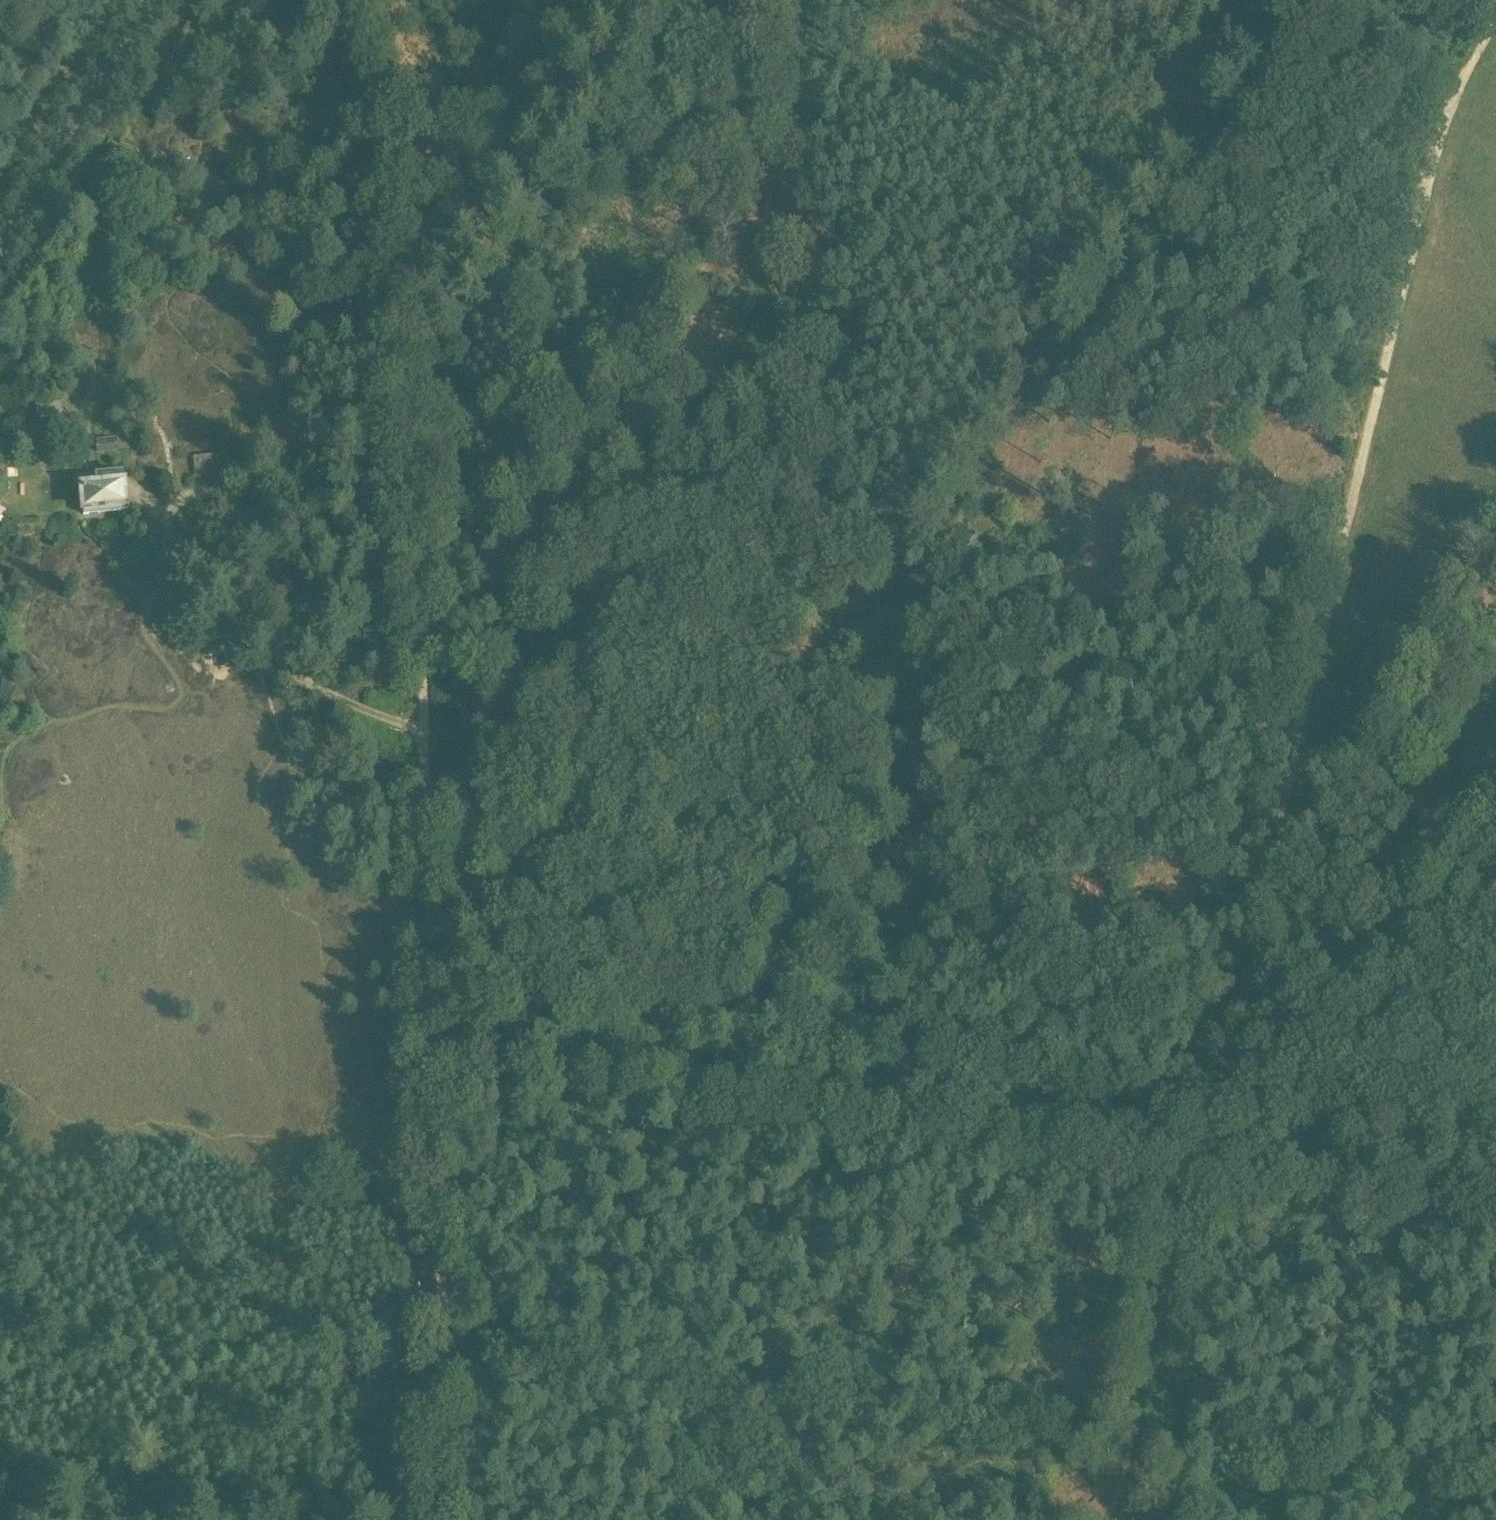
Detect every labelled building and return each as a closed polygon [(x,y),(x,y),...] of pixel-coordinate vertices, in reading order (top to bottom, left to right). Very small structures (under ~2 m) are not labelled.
[(38,421),(64,416),(60,400),(35,405),(38,421)] [(96,454),(117,453),(116,438),(95,440),(96,454)] [(198,477),(225,475),(223,456),(197,459),(198,477)] [(83,509),(99,507),(123,505),(120,473),(96,475),(97,485),(81,486),(83,509)]
